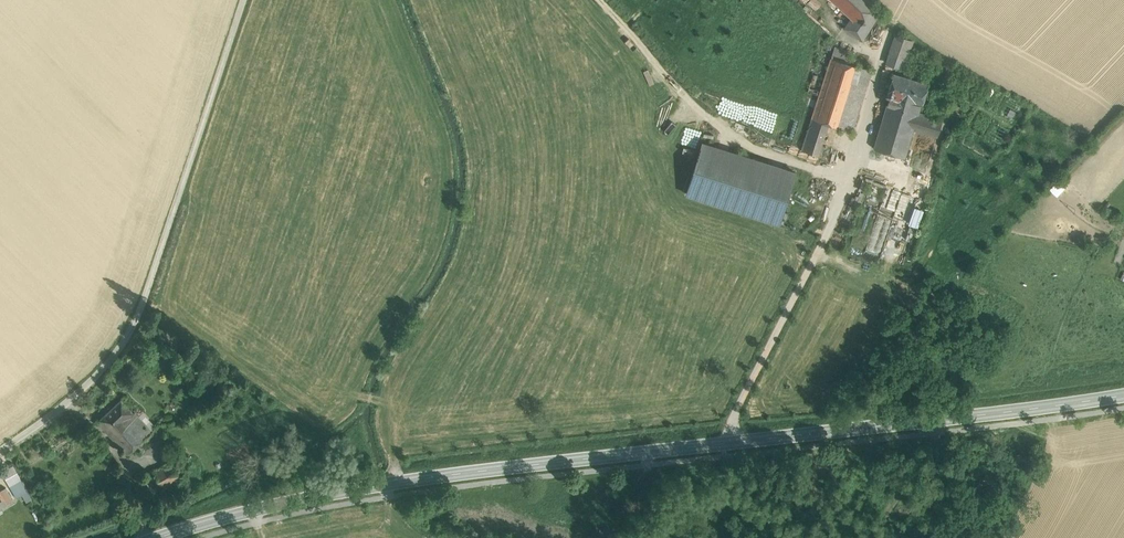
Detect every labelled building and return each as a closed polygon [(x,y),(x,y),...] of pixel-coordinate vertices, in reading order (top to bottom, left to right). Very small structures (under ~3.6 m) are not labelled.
[(868,27),(854,17),(846,28),(861,38),(868,27)] [(895,32),(887,62),(906,68),(915,38),(895,32)] [(851,51),(835,46),(831,58),(847,62),(851,51)] [(831,58),(812,118),(829,123),(843,127),(848,110),(858,113),(865,93),(854,90),(861,67),(847,62),(831,58)] [(872,70),(861,67),(854,90),(865,93),(872,70)] [(928,83),(894,73),(887,94),(890,95),(887,104),(918,113),(921,104),(922,105),(928,83)] [(918,113),(887,104),(874,147),(905,157),(913,129),(937,136),(942,120),(918,113)] [(858,113),(848,110),(843,127),(853,131),(858,113)] [(829,123),(812,118),(802,149),(819,154),(829,123)] [(796,172),(702,142),(686,193),(785,225),(789,213),(783,211),(796,172)] [(882,251),(882,261),(902,261),(902,251),(882,251)] [(121,399),(97,421),(115,440),(120,436),(114,429),(123,421),(124,422),(131,416),(134,420),(138,416),(121,399)] [(131,416),(124,422),(123,421),(114,429),(120,436),(115,440),(128,454),(152,431),(138,416),(134,420),(131,416)] [(171,461),(154,471),(163,488),(167,494),(184,485),(171,461)] [(114,464),(97,476),(99,478),(95,482),(99,487),(120,473),(114,464)] [(4,470),(7,476),(16,471),(13,465),(4,470)] [(154,471),(144,476),(154,494),(163,488),(154,471)] [(21,478),(10,485),(17,498),(28,491),(21,478)] [(0,491),(7,504),(13,500),(6,487),(0,491)]
